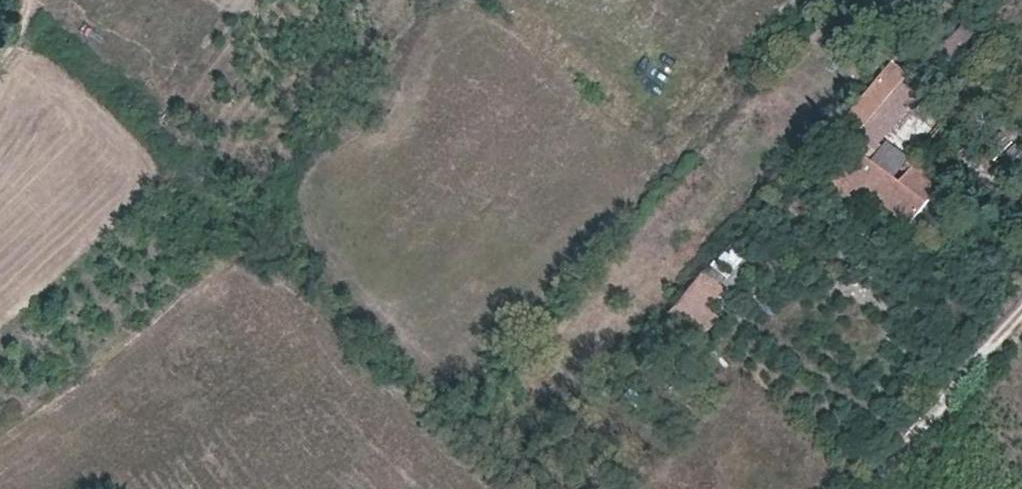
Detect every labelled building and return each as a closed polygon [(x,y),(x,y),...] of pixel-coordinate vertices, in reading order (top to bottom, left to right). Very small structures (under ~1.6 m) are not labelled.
[(908,108),(924,87),(893,61),(833,134),(849,146),(822,180),(861,212),(871,199),(907,229),(938,191),(911,169),(899,183),(892,178),(878,166),(885,158),(880,153),(883,148),(878,144),(908,108)] [(924,87),(908,108),(914,113),(931,92),(924,87)] [(887,144),(883,148),(880,153),(885,158),(878,166),(892,178),(907,160),(887,144)] [(672,320),(710,335),(731,279),(693,265),(672,320)]
